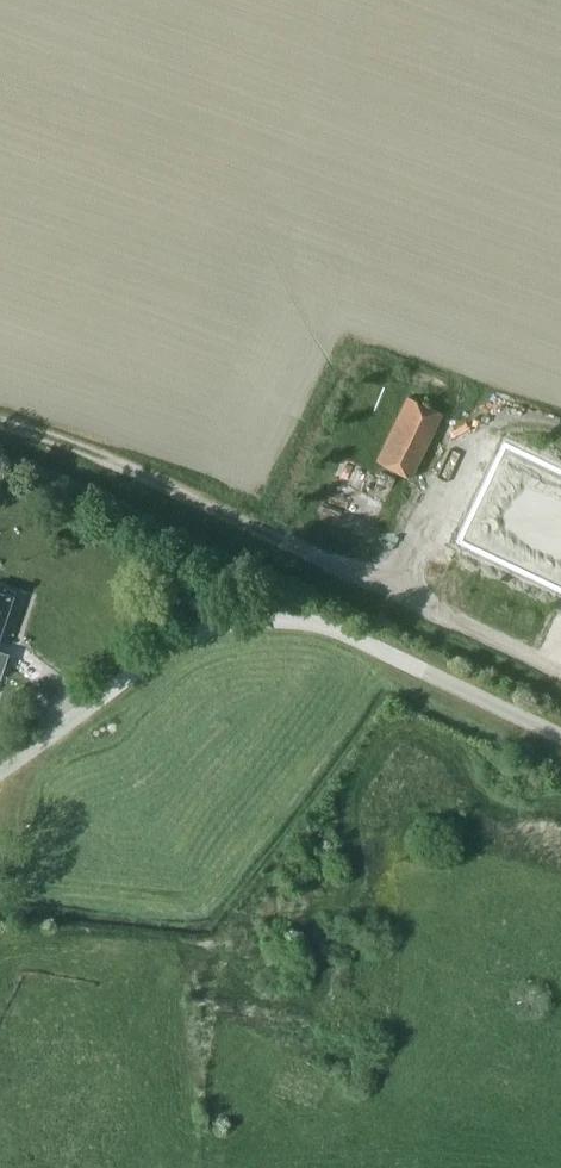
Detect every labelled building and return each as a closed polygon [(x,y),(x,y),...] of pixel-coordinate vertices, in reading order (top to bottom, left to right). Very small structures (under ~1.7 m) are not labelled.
[(445,414),(409,397),(378,461),(414,479),(445,414)] [(504,440),(459,539),(560,586),(560,466),(504,440)] [(13,596),(0,592),(0,635),(13,596)] [(1,679),(10,653),(0,649),(0,679),(1,679)]
